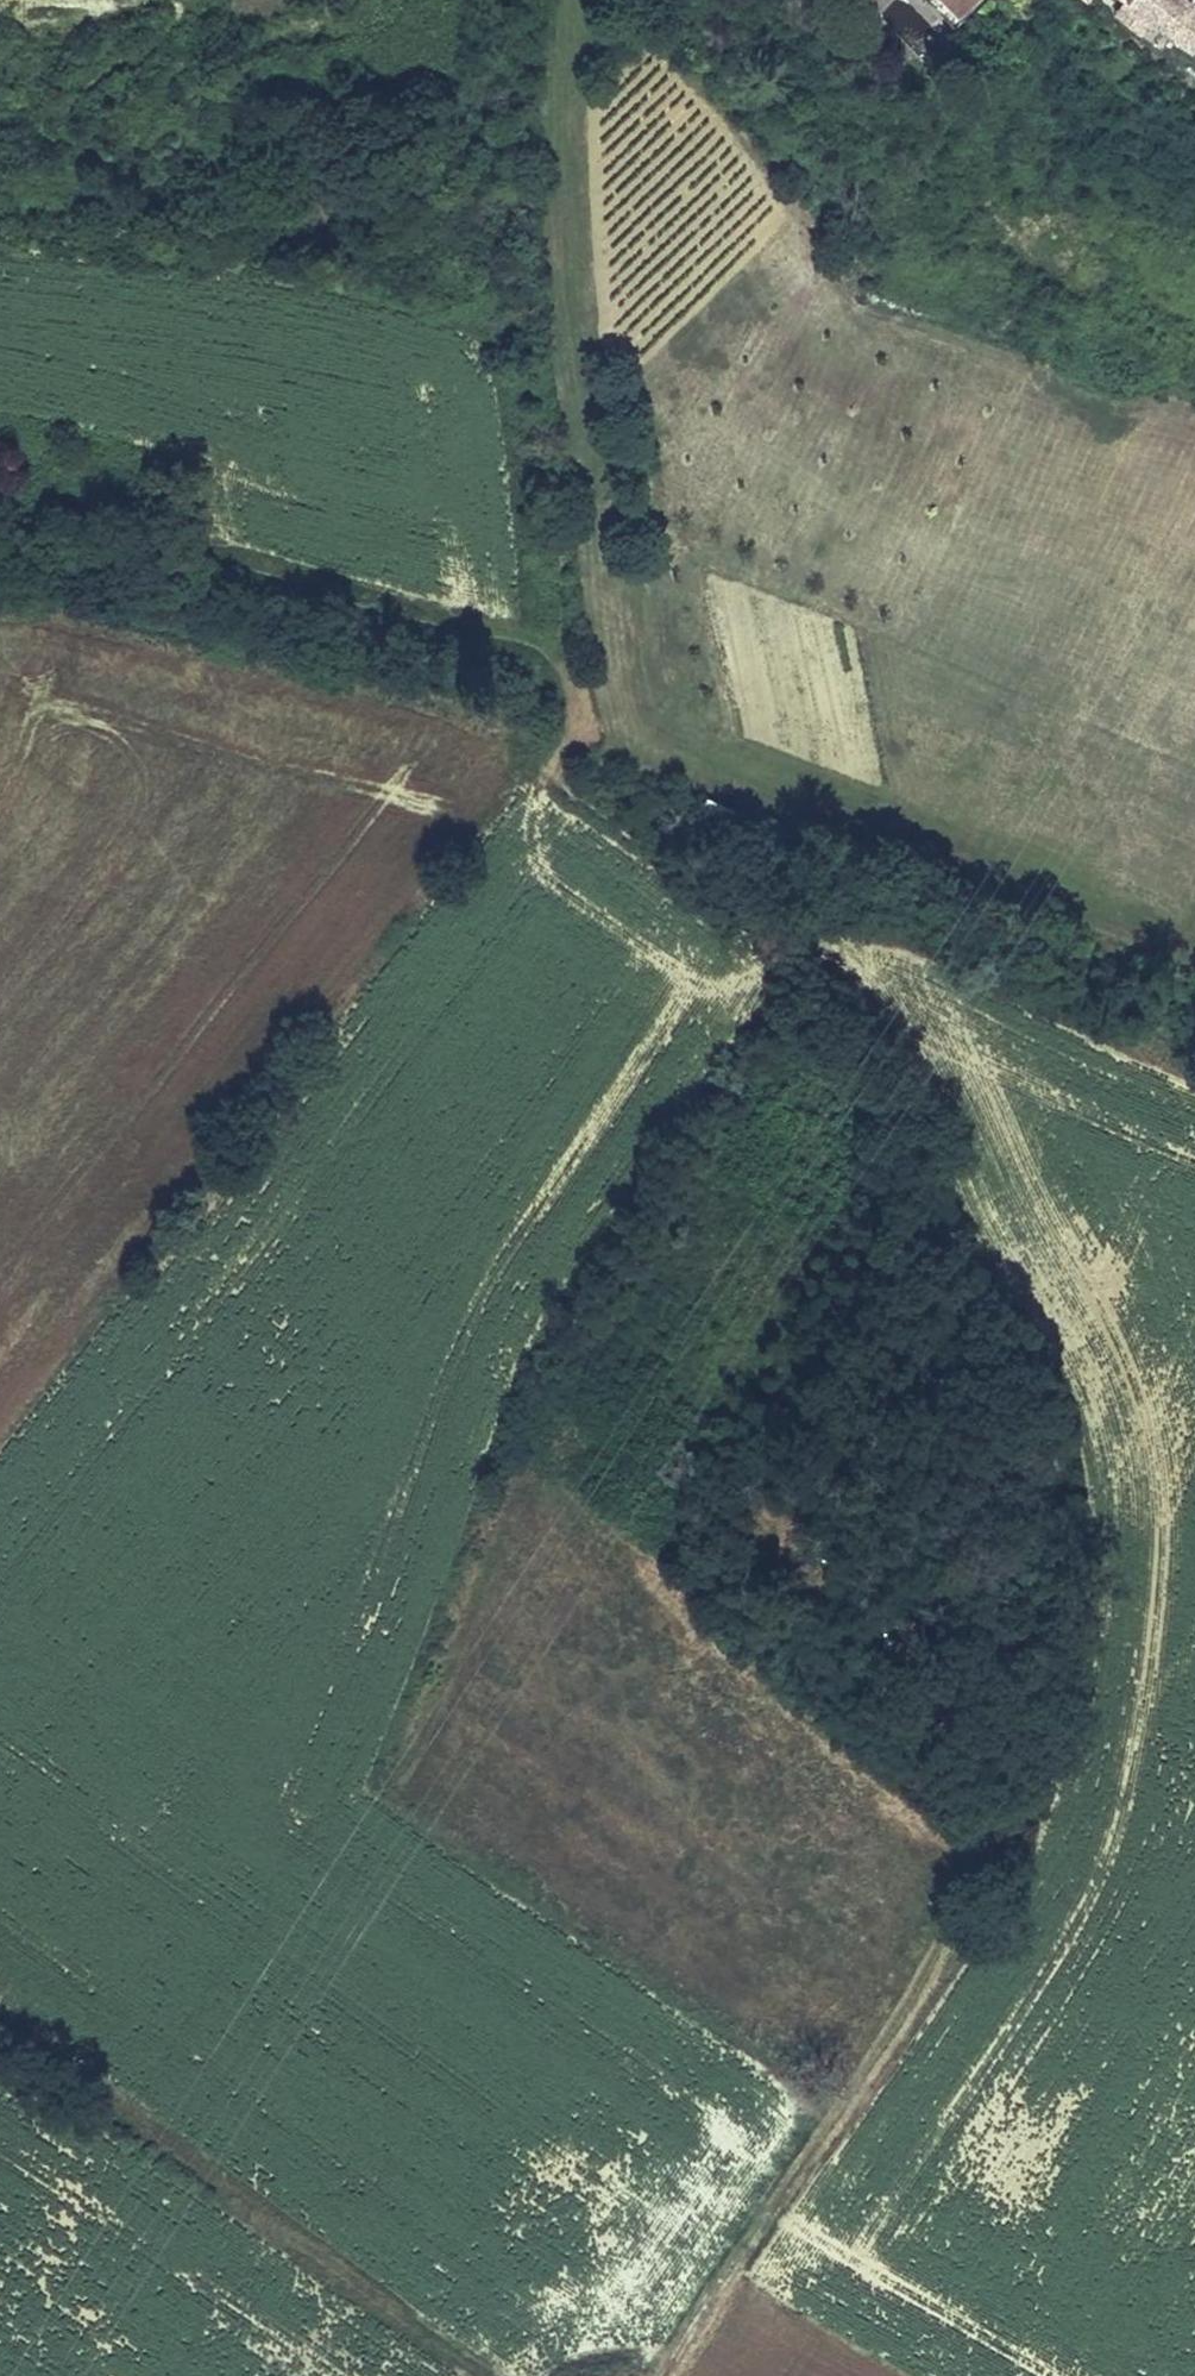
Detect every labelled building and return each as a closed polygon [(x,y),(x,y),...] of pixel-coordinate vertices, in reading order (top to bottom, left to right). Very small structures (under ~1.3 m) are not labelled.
[(957,10),(967,0),(947,0),(957,10)] [(1113,13),(1137,31),(1148,17),(1125,0),(1123,0),(1113,13)] [(1194,44),(1194,8),(1189,3),(1191,0),(1125,0),(1148,17),(1191,50),(1194,44)]
